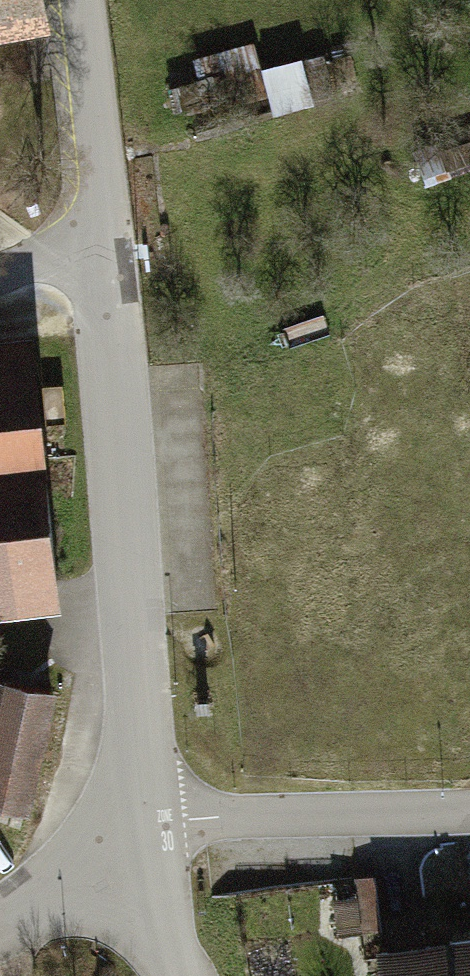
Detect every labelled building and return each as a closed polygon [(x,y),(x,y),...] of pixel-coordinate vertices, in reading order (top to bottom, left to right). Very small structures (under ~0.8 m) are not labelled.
[(46,20),(42,0),(0,0),(0,29),(46,20)] [(0,339),(0,615),(61,610),(29,337),(0,339)] [(35,809),(62,686),(0,672),(0,801),(35,809)] [(379,943),(383,975),(469,975),(469,931),(379,943)]
